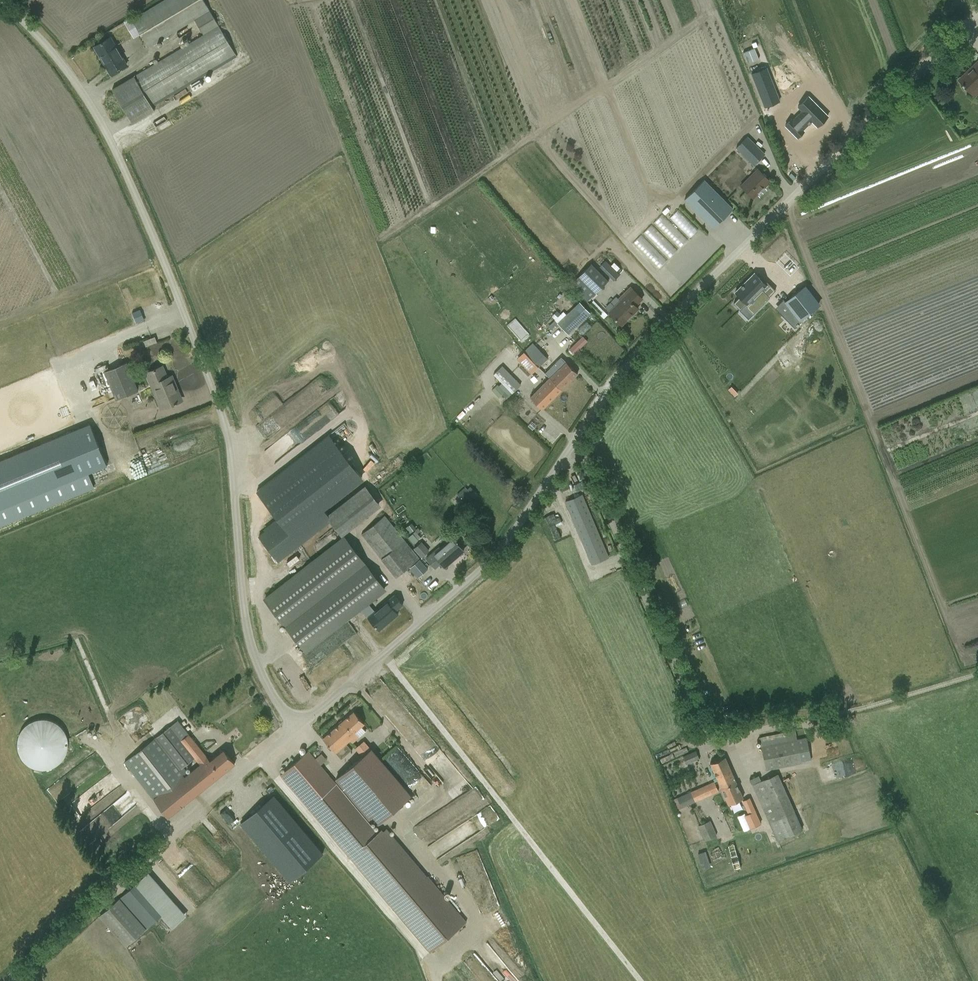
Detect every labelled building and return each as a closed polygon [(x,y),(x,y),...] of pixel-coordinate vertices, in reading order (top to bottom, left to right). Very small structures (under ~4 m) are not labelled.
[(112,89),(132,124),(141,119),(154,111),(152,107),(237,57),(236,54),(204,0),(165,0),(140,14),(132,20),(148,47),(194,19),(203,35),(112,89)] [(110,74),(126,64),(110,37),(94,47),(110,74)] [(251,69),(262,64),(260,59),(249,64),(251,69)] [(971,68),(972,69),(960,81),(962,84),(963,86),(964,85),(966,87),(974,96),(977,93),(977,61),(971,68)] [(767,70),(752,76),(766,109),(781,103),(767,70)] [(199,88),(204,93),(215,83),(210,77),(199,88)] [(793,119),(786,125),(799,138),(805,131),(804,130),(813,121),(819,127),(829,116),(809,96),(799,107),(803,111),(794,120),(793,119)] [(172,133),(183,125),(176,115),(165,123),(172,133)] [(764,154),(757,147),(747,137),(736,148),(746,158),(753,165),(764,154)] [(770,181),(757,169),(741,186),(753,198),(754,198),(753,197),(762,188),(763,188),(770,181)] [(732,208),(725,201),(704,180),(684,200),(705,221),(713,228),(732,208)] [(679,207),(652,234),(680,261),(710,231),(687,209),(684,212),(679,207)] [(642,244),(669,270),(678,260),(651,235),(642,244)] [(607,272),(612,267),(605,260),(600,265),(607,272)] [(773,269),(786,283),(794,274),(781,261),(773,269)] [(587,302),(608,280),(591,263),(570,285),(587,302)] [(741,297),(734,304),(741,310),(746,304),(753,312),(766,299),(763,295),(765,293),(768,296),(775,290),(767,283),(765,284),(754,274),(735,292),(741,297)] [(805,285),(784,302),(799,320),(820,304),(811,293),(805,285)] [(543,299),(540,287),(532,289),(535,300),(543,299)] [(642,299),(635,292),(630,287),(623,294),(625,296),(609,312),(621,325),(638,308),(635,306),(642,299)] [(590,313),(579,302),(557,323),(568,335),(586,318),(590,313)] [(144,319),(140,309),(132,312),(136,322),(144,319)] [(591,329),(594,333),(601,327),(597,323),(591,329)] [(595,335),(581,347),(586,353),(600,340),(595,335)] [(156,338),(157,345),(168,342),(167,336),(156,338)] [(156,342),(154,337),(144,341),(145,346),(156,342)] [(576,343),(570,349),(574,354),(581,347),(576,343)] [(548,359),(534,345),(525,354),(530,359),(539,367),(548,359)] [(539,368),(525,354),(523,352),(518,357),(517,358),(532,374),(539,368)] [(550,377),(562,389),(577,373),(570,366),(561,357),(554,364),(559,368),(550,377)] [(127,362),(104,372),(110,387),(115,398),(116,400),(138,391),(127,362)] [(160,409),(171,405),(174,403),(174,404),(177,403),(176,403),(180,401),(173,385),(175,384),(172,376),(167,378),(162,366),(153,370),(146,373),(160,409)] [(502,366),(493,374),(512,393),(521,385),(502,366)] [(530,397),(535,402),(542,409),(562,389),(550,377),(530,397)] [(497,385),(491,390),(499,398),(502,395),(505,392),(497,385)] [(274,406),(258,420),(264,428),(281,414),(274,406)] [(16,503),(77,476),(78,477),(106,465),(89,424),(60,435),(0,460),(0,510),(16,503)] [(326,436),(254,492),(276,520),(255,537),(275,562),(328,520),(325,516),(320,509),(359,478),(326,436)] [(281,460),(296,452),(290,442),(275,450),(281,460)] [(153,455),(140,457),(144,474),(157,472),(153,455)] [(411,467),(406,471),(409,475),(414,471),(411,467)] [(380,506),(364,486),(325,516),(328,520),(341,537),(380,506)] [(465,487),(457,495),(467,506),(475,498),(467,490),(465,487)] [(592,564),(608,557),(582,495),(565,502),(592,564)] [(455,498),(452,501),(460,509),(465,504),(457,496),(455,498)] [(553,511),(565,542),(579,537),(567,506),(553,511)] [(415,513),(409,517),(420,532),(426,528),(415,513)] [(361,535),(390,569),(396,577),(419,558),(413,551),(385,516),(361,535)] [(406,527),(410,532),(415,528),(411,523),(406,527)] [(304,651),(384,589),(344,537),(313,562),(265,600),(304,651)] [(464,551),(457,543),(452,537),(440,547),(439,546),(426,557),(435,568),(441,563),(444,567),(451,562),(451,561),(463,550),(463,551),(464,551)] [(422,558),(430,550),(421,541),(414,549),(422,558)] [(410,568),(418,577),(428,569),(419,559),(410,568)] [(394,595),(367,617),(378,631),(398,614),(395,611),(403,605),(394,595)] [(324,647),(330,656),(360,634),(353,625),(324,647)] [(346,744),(357,734),(359,737),(365,731),(361,726),(364,724),(354,711),(323,738),(341,759),(351,751),(352,751),(351,750),(352,750),(346,744)] [(52,767),(56,765),(57,764),(59,763),(63,758),(64,756),(65,754),(66,752),(67,750),(68,746),(68,744),(67,739),(67,737),(66,735),(65,733),(64,731),(62,728),(59,725),(57,723),(55,722),(53,721),(51,720),(47,719),(45,719),(41,719),(39,719),(36,719),(34,720),(32,721),(30,722),(27,724),(25,726),(23,727),(22,729),(21,731),(20,733),(19,735),(18,737),(17,739),(17,743),(17,746),(18,750),(18,752),(19,754),(20,756),(21,758),(23,760),(24,762),(26,763),(28,764),(30,766),(32,767),(36,768),(38,769),(43,769),(47,769),(49,768),(52,767)] [(170,726),(124,763),(168,817),(235,764),(223,749),(210,760),(189,734),(181,740),(170,726)] [(794,729),(759,737),(760,744),(778,741),(778,743),(761,746),(766,771),(811,761),(806,737),(797,739),(795,730),(794,729)] [(441,737),(428,749),(434,755),(447,744),(441,737)] [(364,743),(356,750),(362,756),(369,750),(364,743)] [(336,779),(370,818),(372,816),(379,823),(410,796),(369,750),(362,756),(336,779)] [(308,751),(280,774),(431,952),(467,922),(428,876),(427,877),(425,874),(387,829),(383,831),(381,829),(377,833),(308,751)] [(686,764),(699,758),(695,751),(683,756),(686,764)] [(710,763),(714,772),(725,797),(729,796),(732,803),(743,798),(729,766),(725,757),(710,763)] [(752,785),(771,827),(777,841),(802,830),(777,773),(752,785)] [(718,791),(713,782),(679,797),(672,800),(677,810),(695,802),(718,791)] [(261,786),(228,815),(278,872),(311,843),(261,786)] [(755,811),(749,797),(743,800),(748,813),(752,812),(754,815),(756,814),(755,811)] [(495,808),(502,821),(511,817),(504,803),(495,808)] [(710,821),(698,826),(705,841),(716,836),(710,821)] [(99,916),(106,923),(125,946),(161,915),(171,927),(185,915),(148,873),(134,885),(99,916)]
